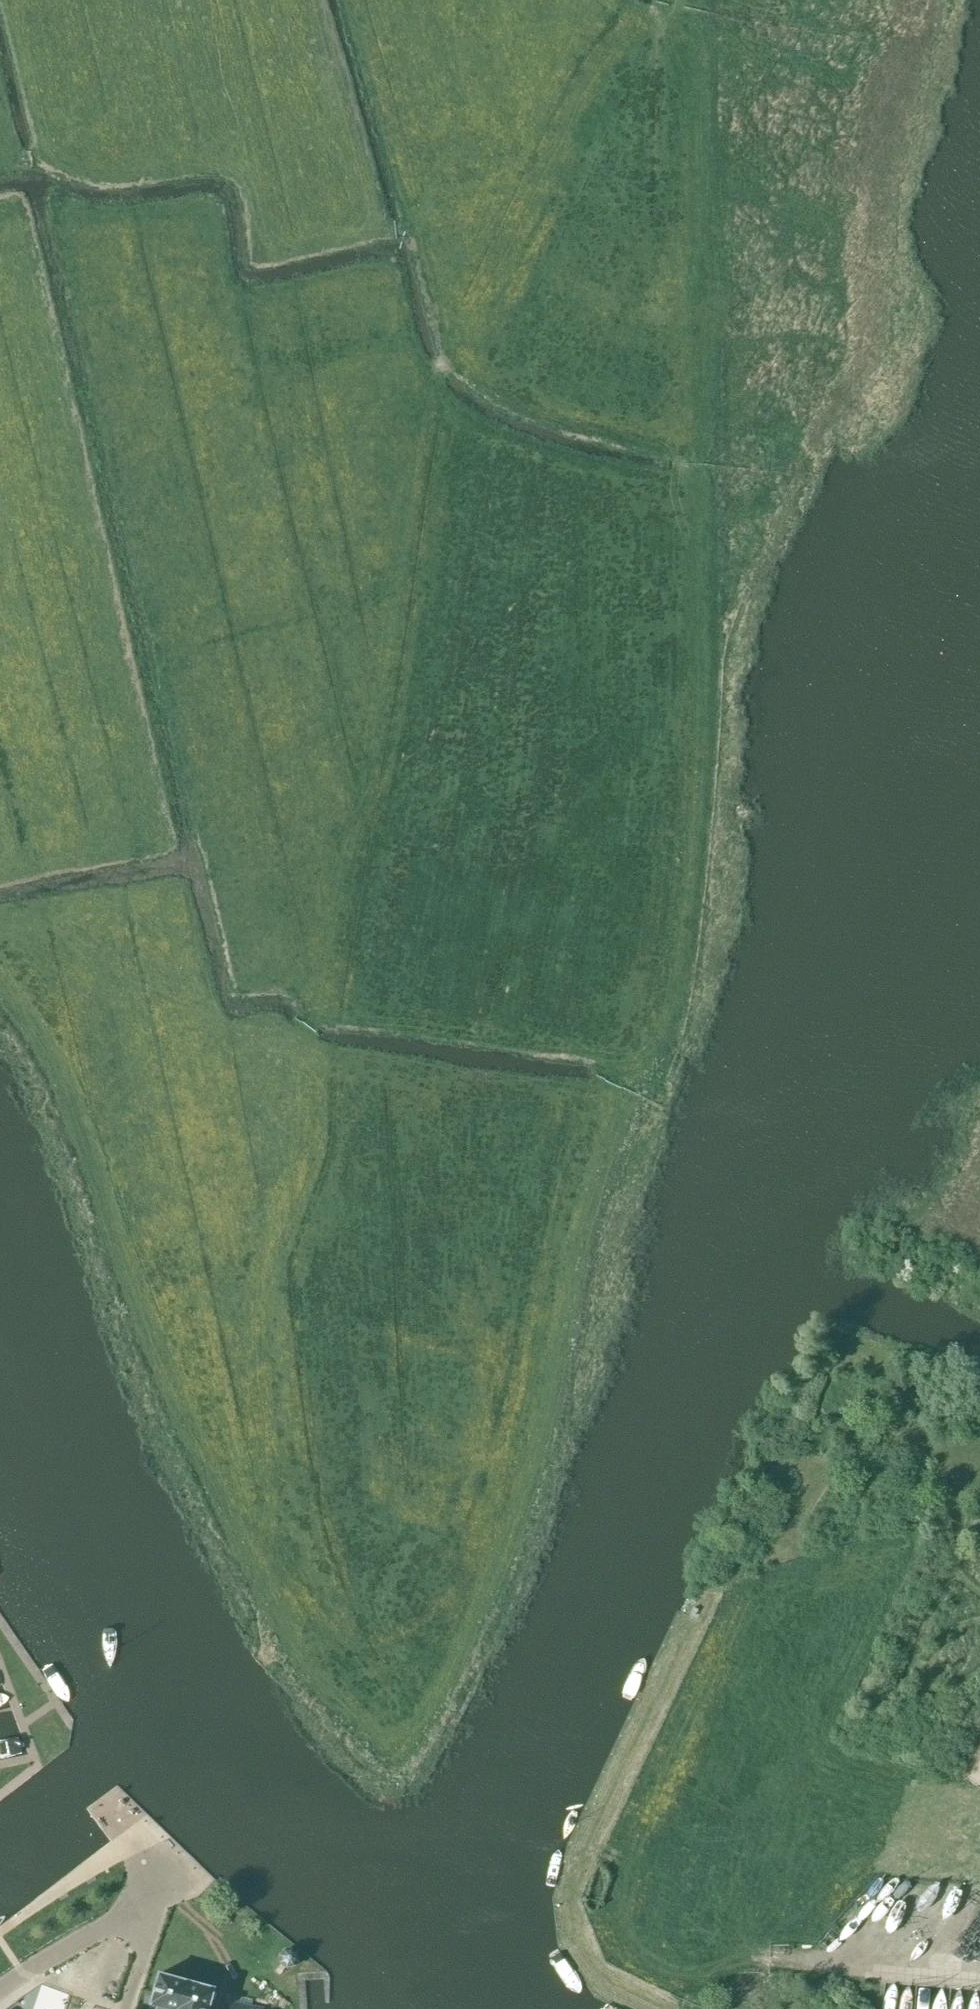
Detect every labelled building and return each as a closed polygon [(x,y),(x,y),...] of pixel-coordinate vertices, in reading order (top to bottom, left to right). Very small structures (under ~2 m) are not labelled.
[(157,2007),(157,2008),(209,2008),(214,1989),(158,1974),(150,2005),(157,2007)]
